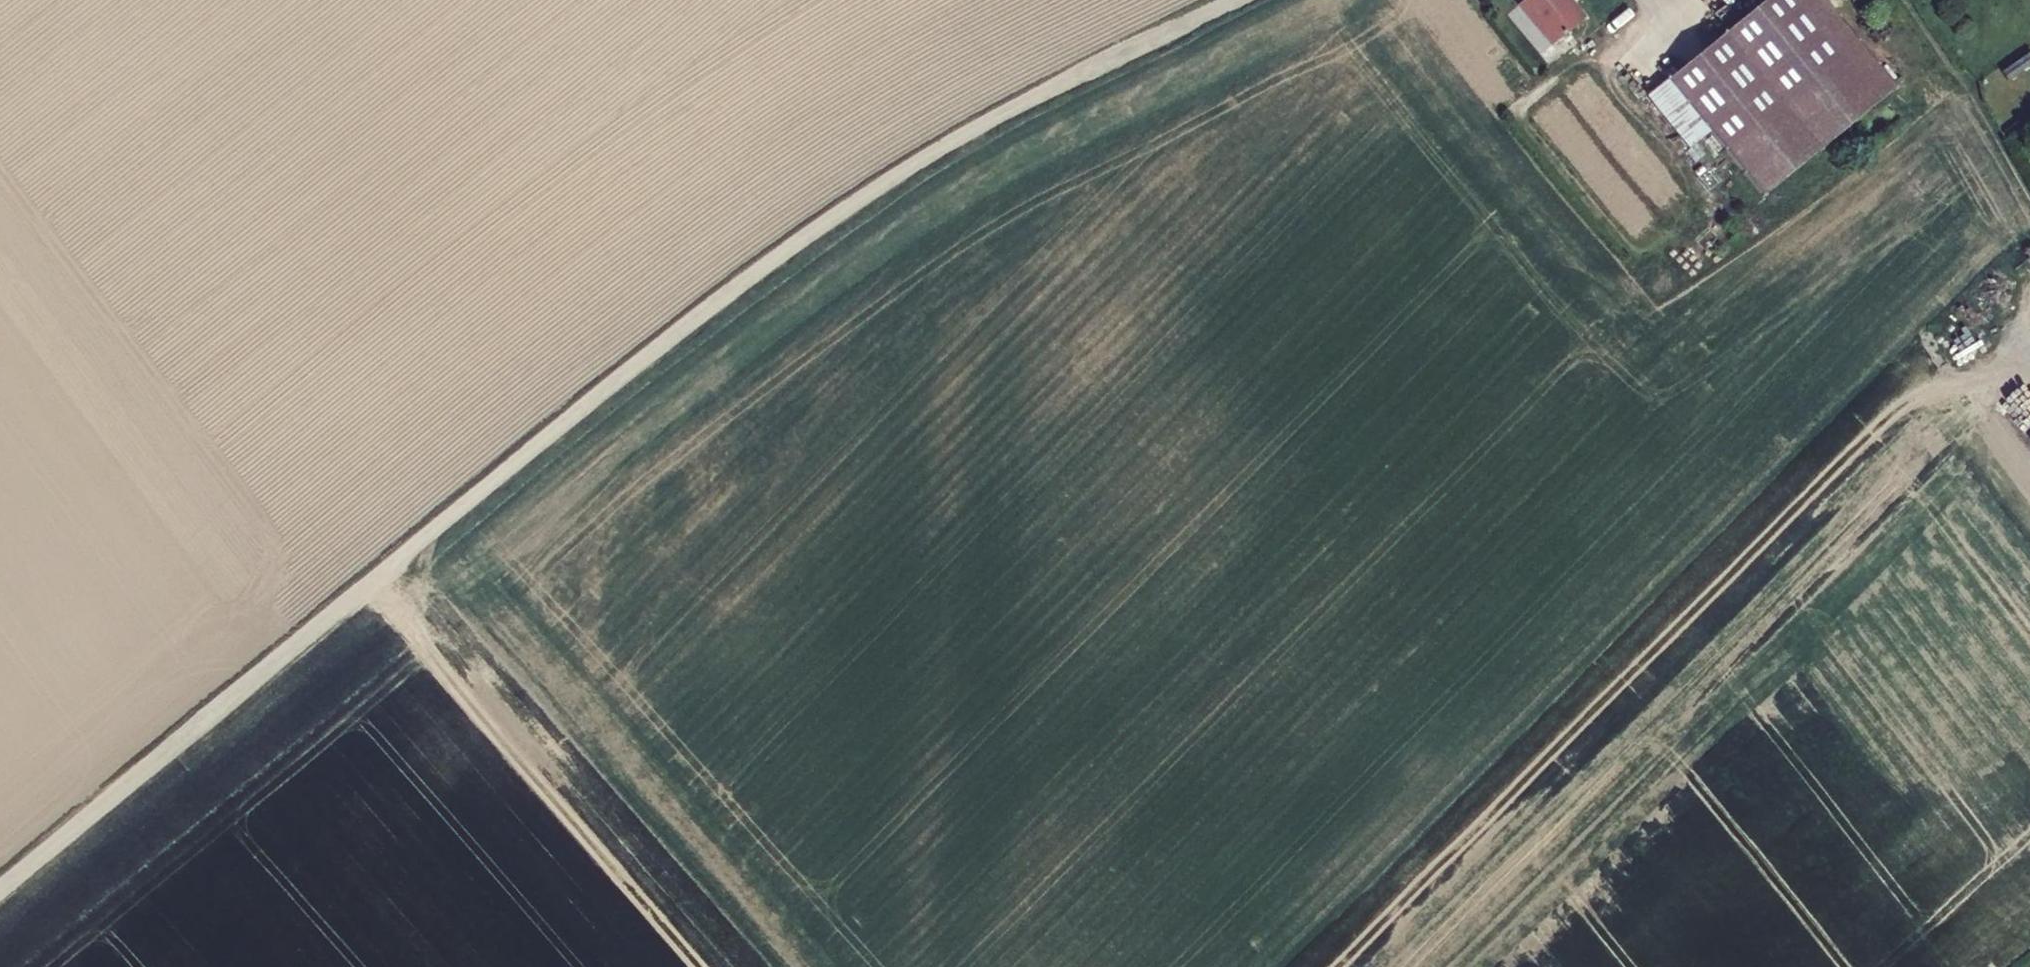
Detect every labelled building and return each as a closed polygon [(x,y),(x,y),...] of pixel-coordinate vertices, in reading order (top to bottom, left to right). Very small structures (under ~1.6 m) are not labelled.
[(1570,0),(1528,0),(1520,6),(1554,47),(1587,20),(1570,0)] [(1668,81),(1711,132),(1766,198),(1900,88),(1827,0),(1766,0),(1668,81)] [(1711,132),(1668,81),(1650,96),(1693,148),(1711,132)]
